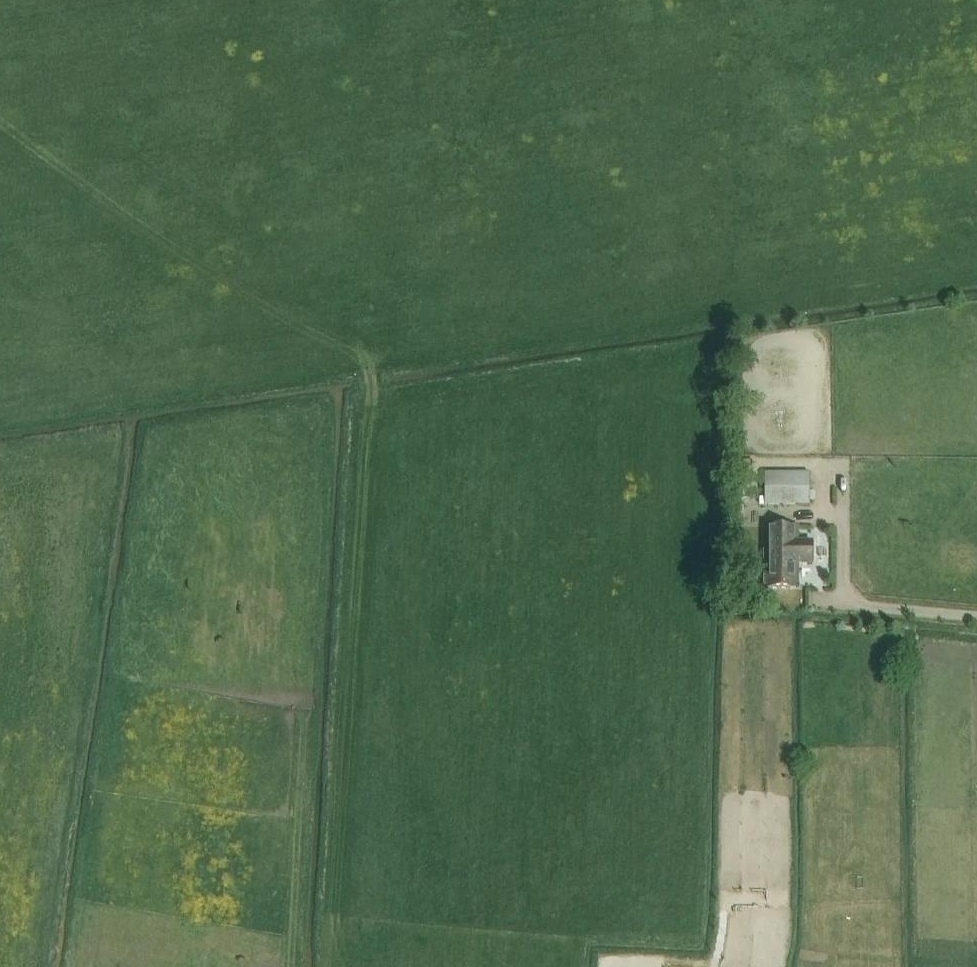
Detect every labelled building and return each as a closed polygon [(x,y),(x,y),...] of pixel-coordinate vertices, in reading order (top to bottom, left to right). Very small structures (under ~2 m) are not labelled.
[(765,474),(765,505),(810,505),(810,474),(765,474)] [(798,542),(798,528),(765,528),(765,589),(791,589),(791,581),(798,581),(798,565),(812,565),(812,542),(798,542)]
